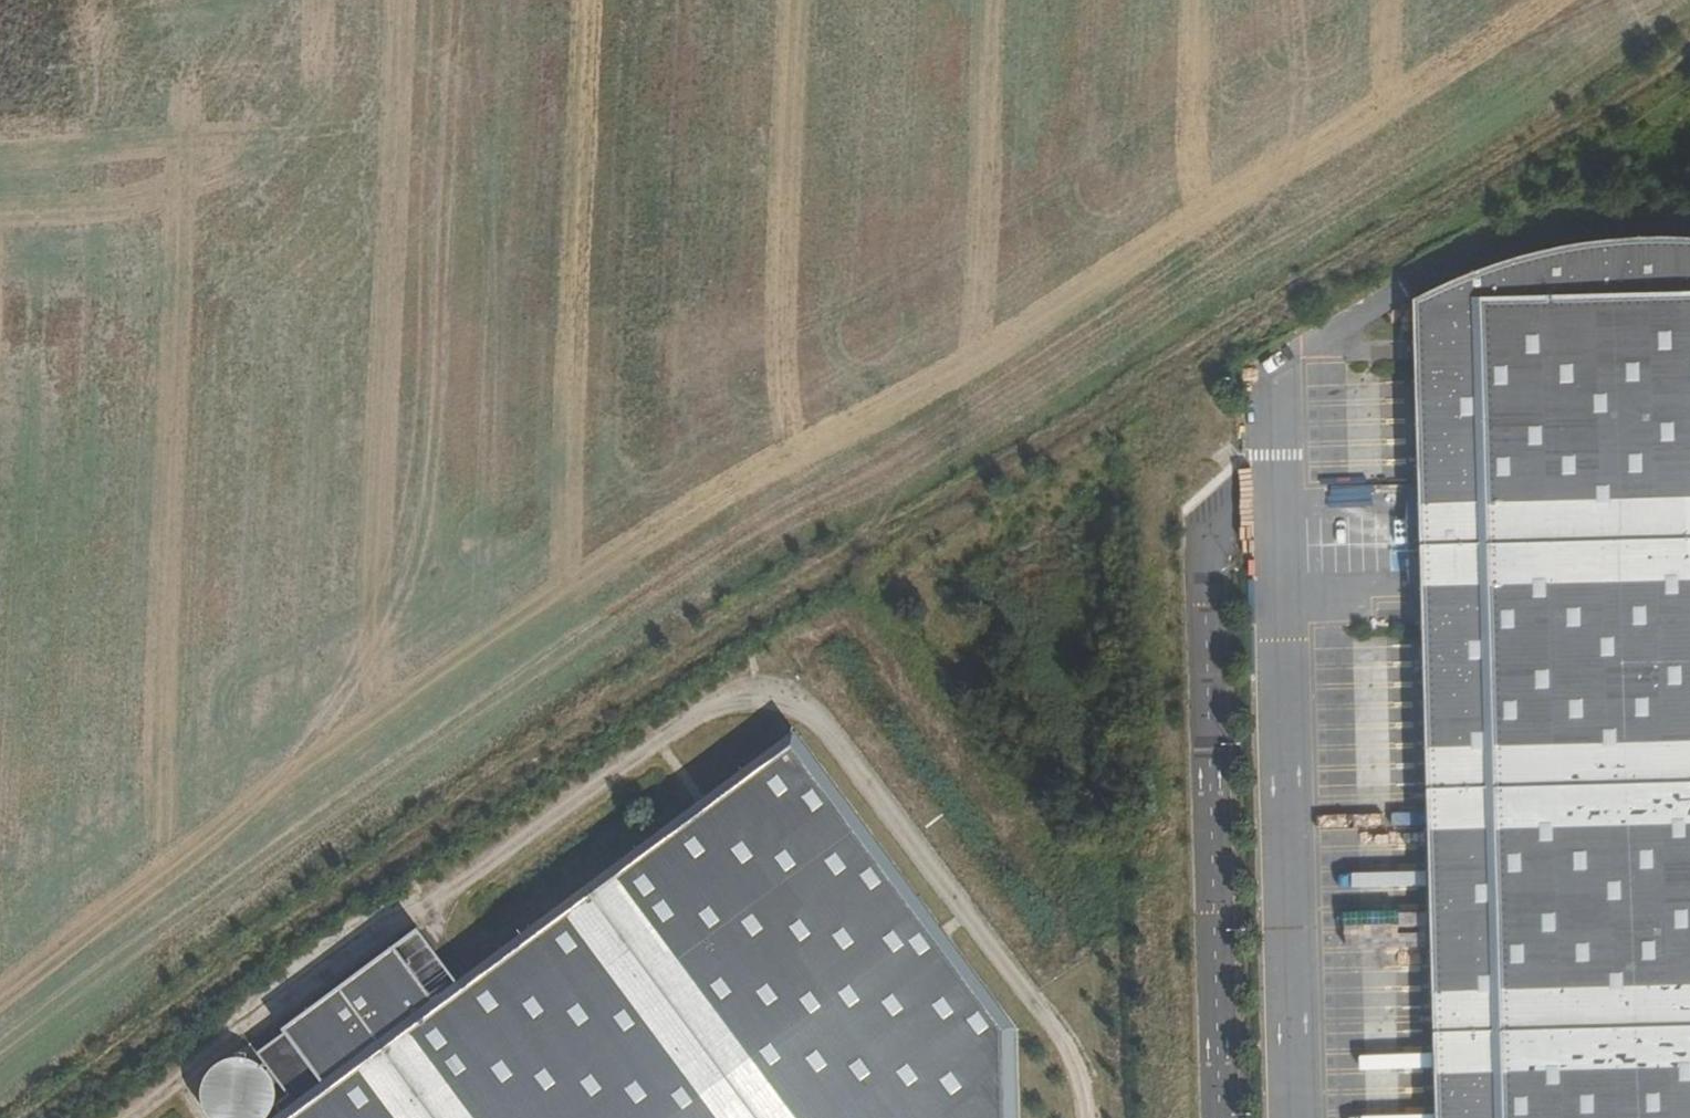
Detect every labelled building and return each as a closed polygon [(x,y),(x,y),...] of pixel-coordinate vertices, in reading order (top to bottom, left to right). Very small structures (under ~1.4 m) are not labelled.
[(1411,291),(1434,1117),(1689,1117),(1689,228),(1680,227),(1643,228),(1607,230),(1565,236),(1534,243),(1500,253),(1470,263),(1446,273),(1421,285),(1411,291)] [(294,1117),(1020,1117),(1020,1030),(799,749),(294,1117)]
